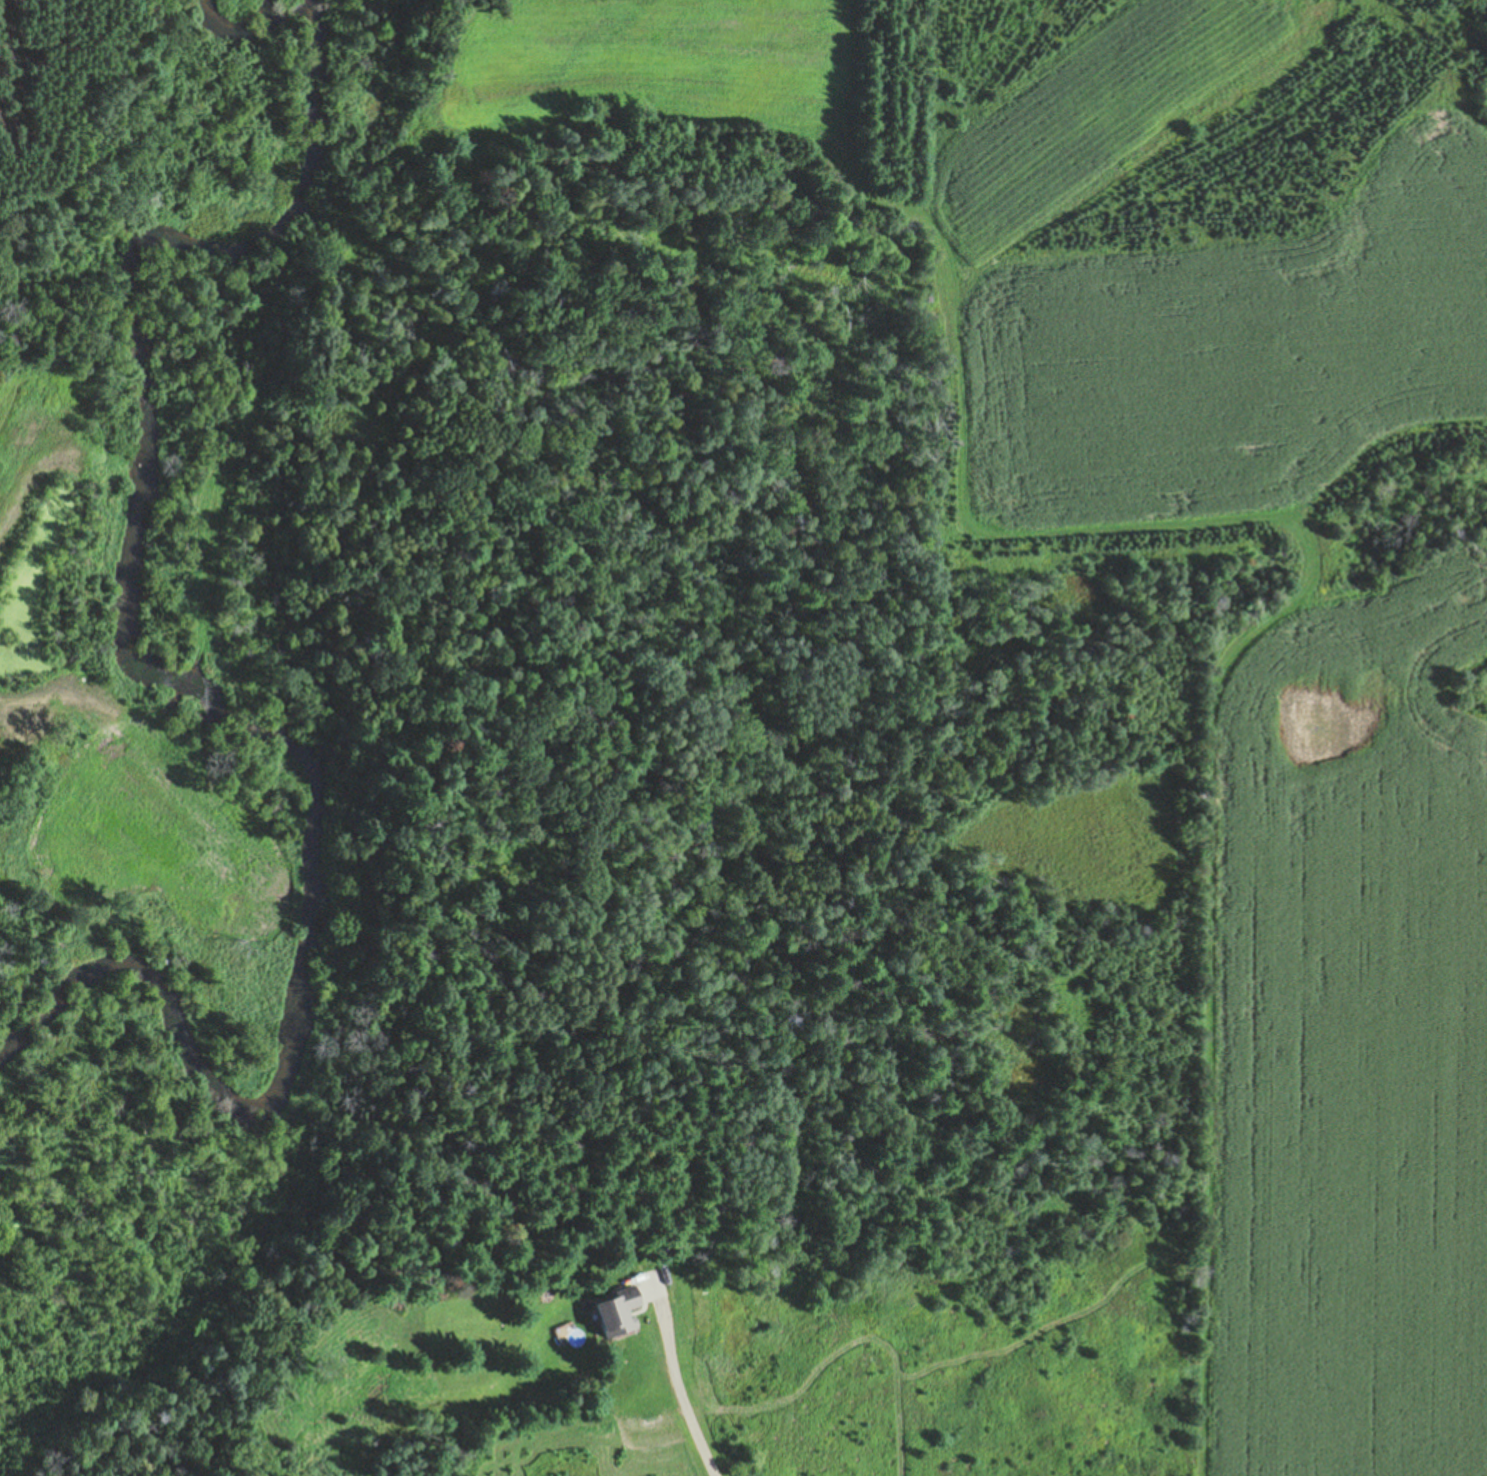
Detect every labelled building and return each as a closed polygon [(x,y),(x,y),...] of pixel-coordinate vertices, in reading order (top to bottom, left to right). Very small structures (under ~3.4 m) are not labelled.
[(605,1339),(636,1329),(630,1310),(640,1307),(635,1289),(594,1301),(605,1339)]
